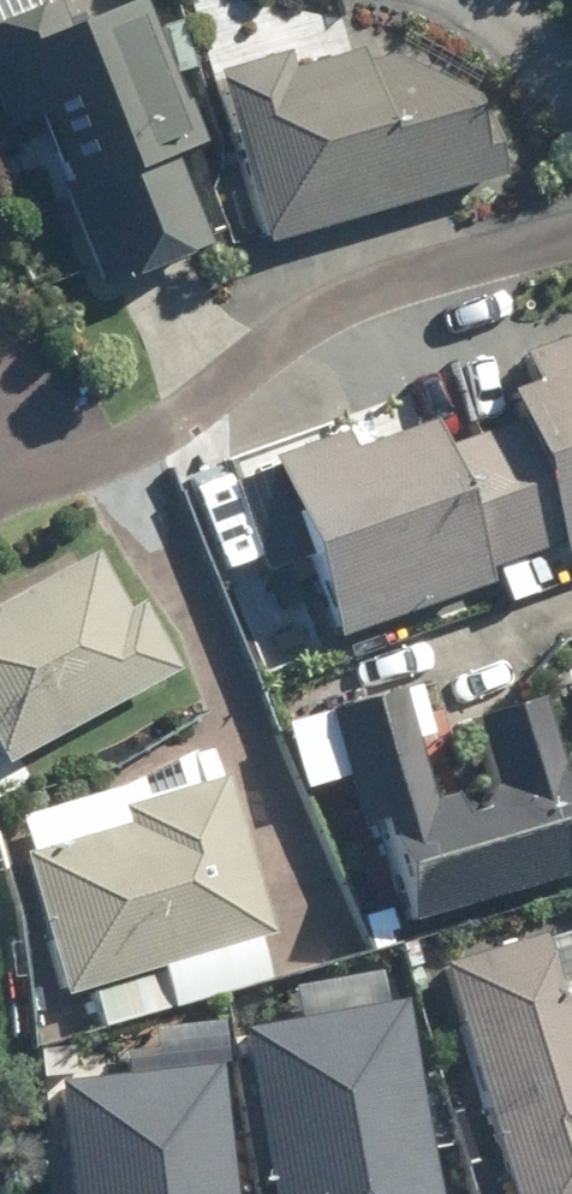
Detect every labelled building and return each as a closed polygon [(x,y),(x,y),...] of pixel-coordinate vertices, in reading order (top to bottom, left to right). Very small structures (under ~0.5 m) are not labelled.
[(181,166),(209,154),(148,6),(72,35),(62,11),(0,35),(0,112),(8,133),(44,118),(66,173),(92,163),(138,278),(213,247),(181,166)] [(197,69),(182,26),(163,33),(177,76),(197,69)] [(332,43),(219,78),(270,250),(508,179),(489,117),(483,118),(480,109),(394,60),(342,75),(332,43)] [(446,446),(487,570),(529,554),(533,569),(571,555),(571,335),(492,362),(503,397),(478,406),(488,433),(446,446)] [(313,440),(251,462),(312,648),(463,598),(458,580),(487,570),(446,446),(411,458),(402,433),(320,460),(313,440)] [(10,770),(186,676),(144,599),(129,607),(103,557),(0,612),(0,751),(10,770)] [(349,716),(409,928),(571,882),(571,878),(565,851),(571,849),(571,799),(546,707),(480,725),(501,800),(484,805),(488,821),(466,828),(462,812),(438,819),(404,699),(349,716)] [(199,765),(121,786),(128,813),(122,815),(128,831),(30,859),(69,1002),(93,994),(103,1028),(182,1006),(173,972),(276,942),(232,779),(206,788),(199,765)] [(560,990),(545,941),(448,970),(515,1193),(571,1193),(571,986),(560,990)] [(233,1031),(261,1193),(429,1193),(422,1152),(440,1149),(427,1072),(406,1076),(393,1004),(374,1007),(368,976),(280,991),(286,1022),(233,1031)] [(49,1085),(61,1193),(224,1193),(210,1068),(216,1067),(212,1025),(141,1033),(143,1051),(113,1054),(115,1078),(49,1085)]
